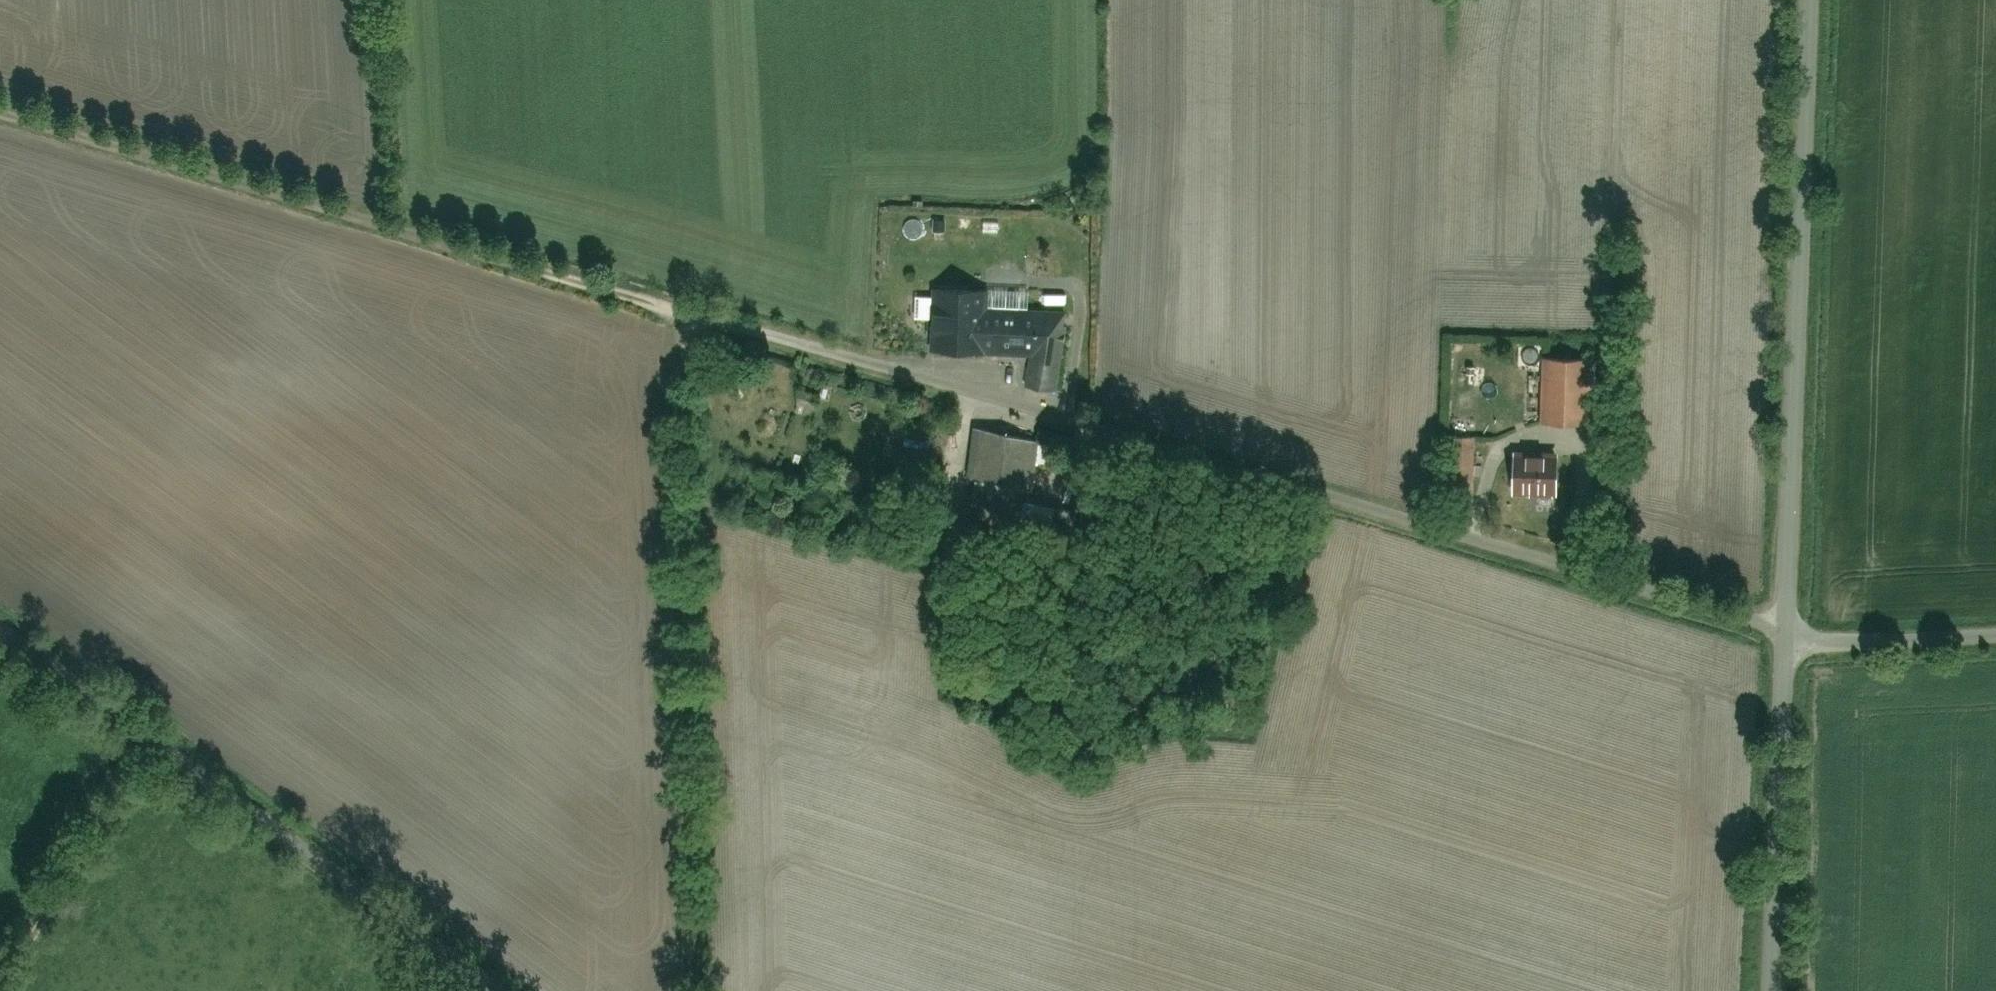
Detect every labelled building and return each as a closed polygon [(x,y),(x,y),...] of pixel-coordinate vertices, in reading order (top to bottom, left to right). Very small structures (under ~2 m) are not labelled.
[(1064,294),(991,293),(991,286),(943,285),(943,359),(992,360),(993,333),(1064,334),(1064,294)] [(1547,360),(1548,420),(1598,419),(1597,359),(1547,360)] [(1045,443),(989,432),(966,541),(1022,553),(1045,443)] [(1453,437),(1451,492),(1483,494),(1485,438),(1453,437)] [(1527,456),(1526,497),(1573,497),(1574,456),(1527,456)]
